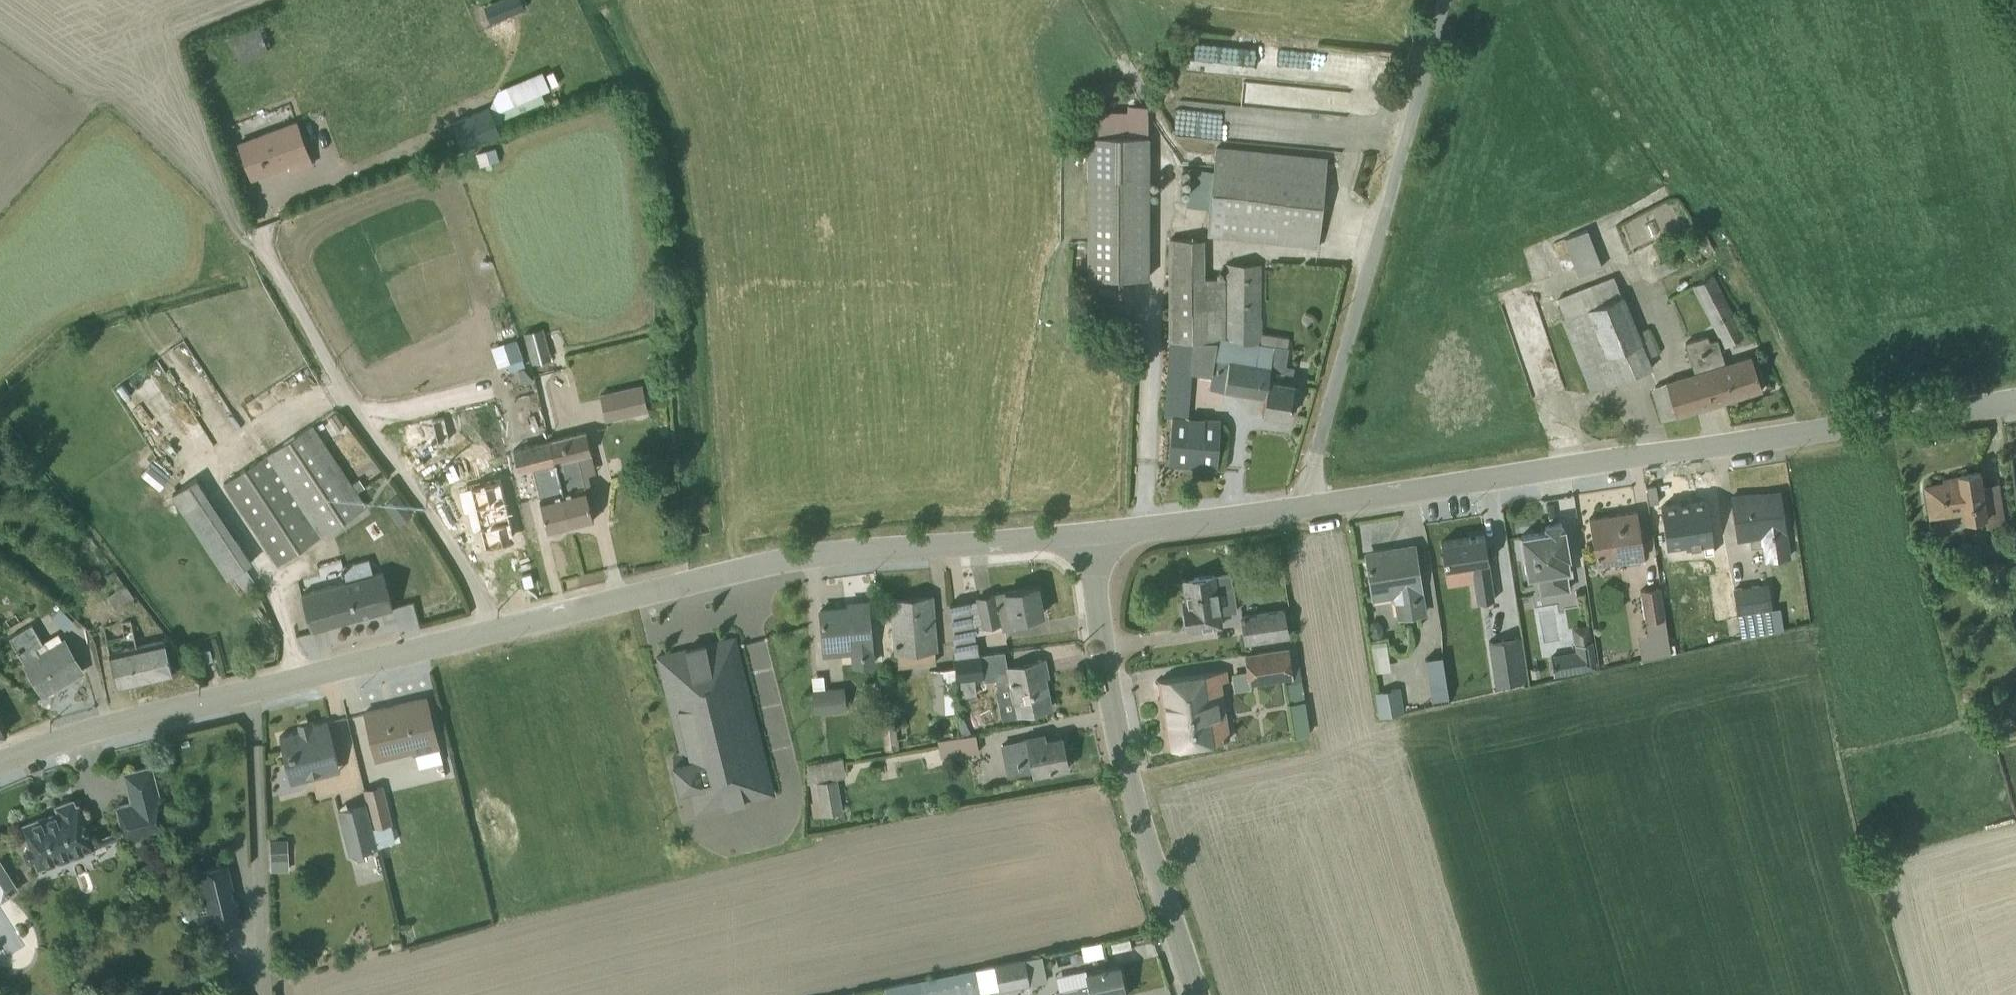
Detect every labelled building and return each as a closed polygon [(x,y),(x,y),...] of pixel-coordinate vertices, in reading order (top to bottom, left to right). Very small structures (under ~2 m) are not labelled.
[(485,4),(491,22),(526,10),(522,0),(496,0),(485,4)] [(259,25),(232,30),(237,59),(265,54),(259,25)] [(1344,64),(1344,51),(1323,51),(1323,64),(1344,64)] [(1349,107),(1351,87),(1243,76),(1241,102),(1181,96),(1178,132),(1256,139),(1260,99),(1349,107)] [(500,116),(544,99),(541,90),(497,108),(500,116)] [(458,120),(466,142),(502,129),(494,106),(458,120)] [(1150,112),(1087,112),(1086,279),(1148,280),(1150,112)] [(241,139),(252,171),(301,154),(290,122),(241,139)] [(1209,209),(1207,236),(1320,247),(1328,159),(1215,148),(1213,171),(1193,170),(1189,207),(1209,209)] [(1586,223),(1562,232),(1576,273),(1601,265),(1586,223)] [(1201,241),(1169,240),(1165,417),(1172,418),(1168,463),(1216,468),(1218,419),(1186,417),(1191,375),(1210,376),(1208,392),(1265,399),(1261,415),(1288,416),(1293,367),(1284,366),(1288,337),(1259,332),(1260,263),(1224,262),(1224,279),(1207,280),(1201,241)] [(1615,274),(1554,297),(1589,390),(1650,368),(1645,355),(1655,351),(1646,325),(1636,329),(1615,274)] [(1744,334),(1713,276),(1693,286),(1724,345),(1744,334)] [(544,328),(524,333),(532,364),(551,359),(544,328)] [(1661,420),(1760,388),(1749,354),(1723,362),(1715,337),(1709,338),(1708,334),(1684,342),(1693,372),(1650,386),(1661,420)] [(507,392),(517,428),(542,422),(532,385),(507,392)] [(643,385),(600,395),(605,421),(649,412),(643,385)] [(365,505),(312,427),(227,484),(281,563),(365,505)] [(584,433),(548,442),(571,527),(594,521),(588,499),(595,498),(588,475),(595,473),(584,433)] [(571,527),(548,442),(514,452),(519,472),(532,469),(549,533),(571,527)] [(163,488),(171,470),(150,460),(141,478),(163,488)] [(1962,478),(1928,484),(1933,515),(1963,511),(1965,520),(1986,517),(1987,524),(2007,521),(2001,484),(1984,487),(1982,469),(1962,472),(1962,478)] [(251,559),(198,479),(173,495),(226,575),(251,559)] [(1789,559),(1778,490),(1755,494),(1756,499),(1732,503),(1739,543),(1759,539),(1763,564),(1789,559)] [(398,493),(384,503),(398,522),(412,512),(398,493)] [(1644,563),(1635,512),(1588,520),(1596,567),(1625,562),(1625,566),(1644,563)] [(1561,529),(1560,523),(1544,526),(1545,532),(1517,537),(1524,579),(1536,577),(1539,596),(1569,591),(1566,576),(1571,575),(1564,528),(1561,529)] [(1494,608),(1484,535),(1441,541),(1445,572),(1469,569),(1471,583),(1474,582),(1478,610),(1494,608)] [(1425,616),(1413,547),(1365,555),(1374,602),(1393,599),(1397,621),(1425,616)] [(301,595),(311,631),(392,608),(382,572),(301,595)] [(1235,613),(1230,574),(1183,581),(1188,613),(1185,614),(1187,631),(1221,626),(1220,615),(1235,613)] [(118,609),(135,598),(126,585),(109,596),(118,609)] [(1772,609),(1768,585),(1734,590),(1737,614),(1726,615),(1730,639),(1782,632),(1778,609),(1772,609)] [(978,655),(975,635),(1028,624),(1028,619),(1041,616),(1035,587),(949,606),(954,658),(978,655)] [(1669,654),(1661,588),(1640,591),(1646,635),(1637,636),(1640,658),(1669,654)] [(936,662),(930,598),(890,601),(896,666),(936,662)] [(873,666),(866,603),(849,604),(849,609),(819,613),(824,657),(849,654),(851,668),(873,666)] [(52,615),(63,625),(71,616),(59,606),(52,615)] [(1288,638),(1284,610),(1240,616),(1243,644),(1288,638)] [(1554,675),(1598,668),(1591,622),(1572,625),(1576,650),(1551,654),(1554,675)] [(104,628),(117,688),(172,675),(164,640),(135,647),(129,623),(104,628)] [(43,694),(83,671),(60,633),(41,644),(31,626),(10,638),(43,694)] [(772,794),(735,637),(656,656),(660,673),(666,672),(687,757),(672,761),(680,791),(695,787),(701,811),(772,794)] [(1385,641),(1369,643),(1372,672),(1388,670),(1385,641)] [(1293,649),(1244,656),(1248,685),(1297,678),(1293,649)] [(978,655),(954,658),(956,681),(991,678),(992,690),(995,690),(1001,721),(1016,718),(1016,715),(1050,708),(1044,677),(1048,677),(1045,661),(1007,668),(1003,652),(978,655)] [(1448,697),(1441,657),(1425,659),(1432,700),(1448,697)] [(952,669),(929,671),(932,712),(954,711),(952,669)] [(1159,680),(1169,749),(1230,740),(1219,671),(1159,680)] [(846,712),(845,687),(824,688),(823,677),(812,677),(813,713),(846,712)] [(1305,680),(1287,681),(1290,733),(1308,732),(1305,680)] [(1395,690),(1362,699),(1368,721),(1401,713),(1395,690)] [(437,753),(425,700),(363,714),(374,762),(409,754),(411,759),(437,753)] [(988,726),(980,710),(963,719),(971,734),(988,726)] [(332,737),(347,734),(344,716),(328,720),(332,737)] [(279,737),(290,784),(338,773),(327,722),(307,726),(308,730),(279,737)] [(905,722),(883,724),(885,751),(898,750),(897,741),(906,740),(905,722)] [(937,744),(940,759),(978,750),(974,735),(937,744)] [(1043,737),(1002,746),(1008,777),(1029,772),(1030,776),(1067,768),(1061,740),(1045,743),(1043,737)] [(845,779),(841,759),(806,765),(815,818),(843,813),(837,781),(845,779)] [(169,834),(153,765),(125,772),(132,802),(115,805),(124,844),(169,834)] [(362,791),(365,803),(377,846),(397,841),(382,786),(362,791)] [(37,872),(95,850),(76,801),(56,808),(58,814),(20,828),(27,845),(21,848),(28,866),(34,864),(37,872)] [(377,846),(365,803),(338,810),(350,853),(377,846)] [(286,856),(286,838),(269,837),(269,856),(286,856)] [(17,890),(0,863),(0,900),(17,890)] [(227,865),(199,872),(212,929),(241,923),(227,865)] [(980,967),(983,994),(1046,982),(1040,956),(994,965),(993,965),(980,967)] [(1118,966),(1085,973),(1084,970),(1053,977),(1057,994),(1123,994),(1118,966)] [(919,976),(921,994),(983,994),(979,968),(919,976)]
